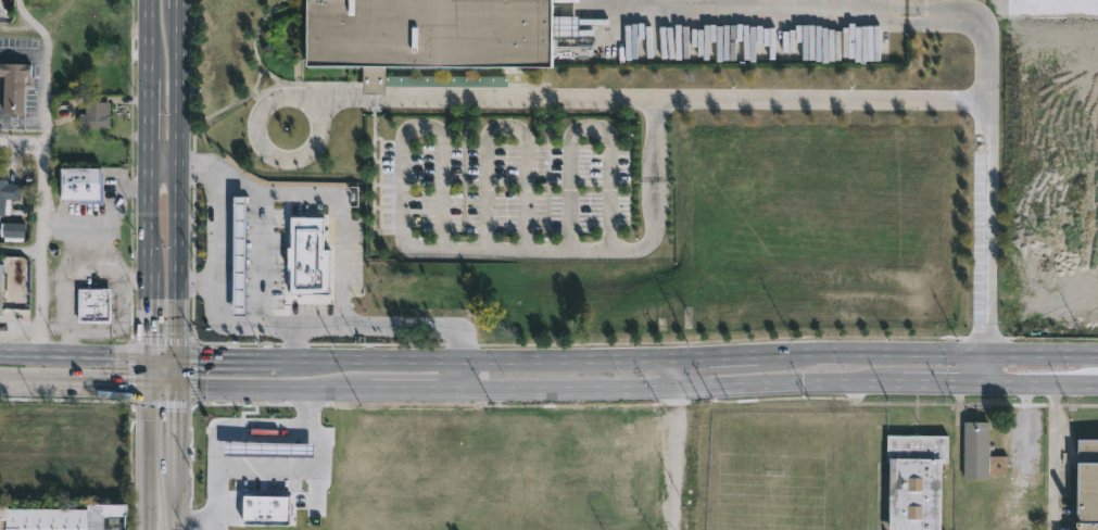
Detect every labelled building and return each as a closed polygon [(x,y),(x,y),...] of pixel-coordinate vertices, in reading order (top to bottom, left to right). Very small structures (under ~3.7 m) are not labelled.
[(306,66),(307,0),(552,0),(552,67),(388,65),(388,74),(509,75),(509,86),(388,85),(388,92),(364,92),(364,67),(306,66)] [(5,75),(0,74),(0,62),(30,62),(30,70),(30,74),(26,73),(26,80),(25,80),(24,110),(17,110),(17,114),(11,114),(11,111),(4,111),(5,75)] [(110,111),(110,114),(111,114),(110,127),(79,126),(79,112),(86,113),(86,103),(89,103),(89,101),(90,102),(110,102),(110,111)] [(101,169),(101,175),(104,176),(104,204),(80,204),(80,202),(62,202),(62,169),(101,169)] [(5,216),(0,216),(0,175),(7,175),(7,184),(20,184),(20,199),(5,199),(5,216)] [(236,198),(248,198),(245,315),(234,315),(236,198)] [(288,234),(291,234),(291,217),(324,218),(324,250),(331,250),(330,295),(290,294),(290,286),(288,286),(288,234)] [(5,236),(26,236),(27,223),(5,223),(5,236)] [(111,323),(78,321),(78,289),(111,289),(111,323)] [(990,455),(1009,455),(1009,471),(990,471),(990,478),(964,478),(966,421),(990,421),(990,443),(995,443),(995,450),(990,450),(990,455)] [(939,462),(939,529),(887,529),(887,434),(947,434),(947,462),(939,462)] [(1077,438),(1097,438),(1097,529),(1076,529),(1076,521),(1074,521),(1075,460),(1077,460),(1077,438)] [(313,457),(314,444),(226,443),(226,456),(313,457)] [(287,525),(287,494),(242,494),(242,523),(287,525)] [(132,528),(132,529),(94,529),(94,504),(132,503),(132,514),(129,514),(129,528),(132,528)] [(89,509),(90,529),(0,529),(0,505),(8,505),(8,509),(89,509)]
